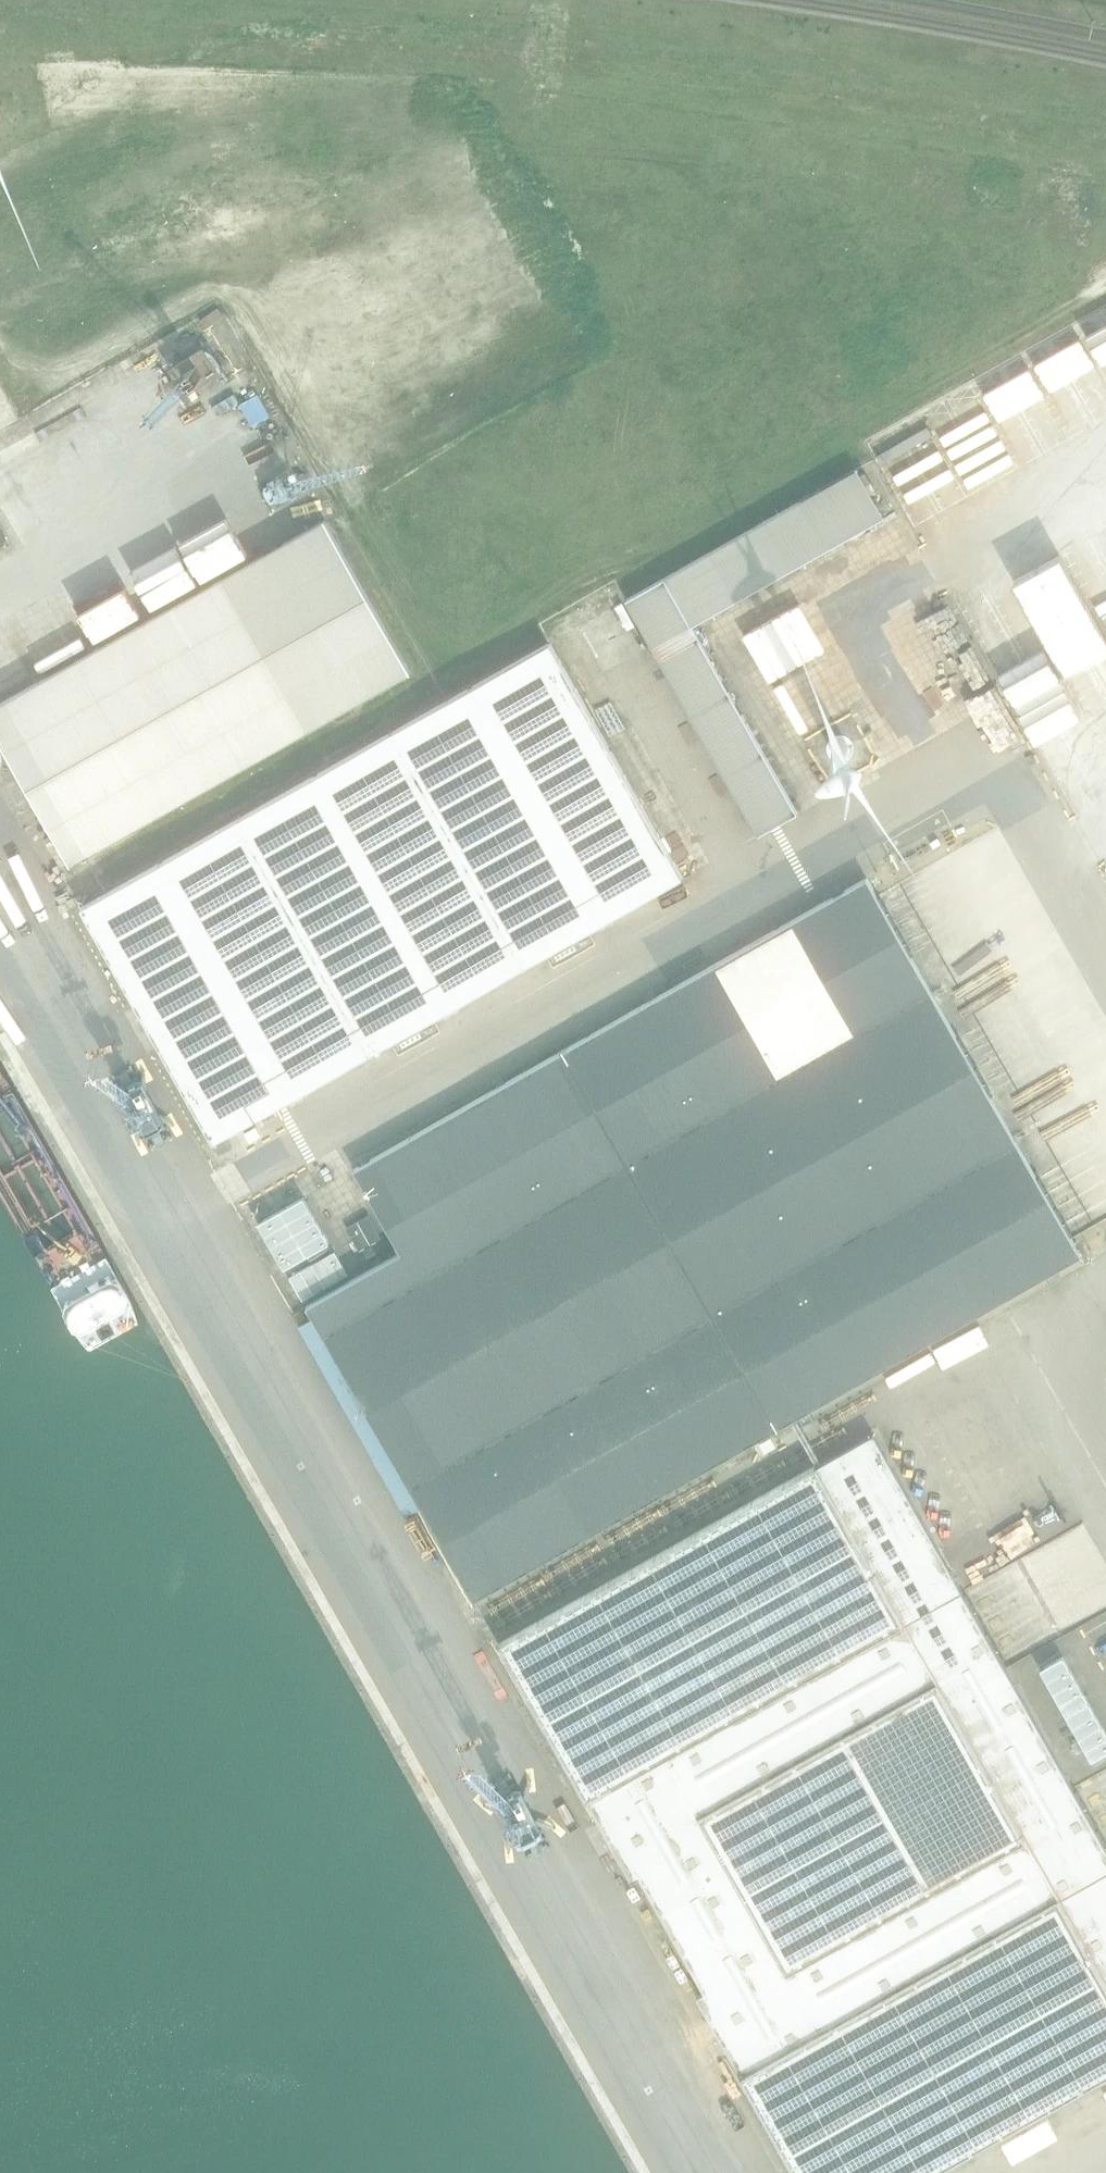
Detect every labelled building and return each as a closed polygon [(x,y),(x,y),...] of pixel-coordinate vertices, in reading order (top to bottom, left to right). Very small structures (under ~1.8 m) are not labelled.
[(217,298),(195,310),(208,333),(230,321),(217,298)] [(174,339),(191,322),(182,313),(164,330),(174,339)] [(265,396),(235,412),(259,458),(289,442),(265,396)] [(49,412),(57,432),(77,424),(69,404),(49,412)] [(857,468),(625,599),(758,834),(797,812),(691,625),(884,516),(857,468)] [(410,671),(324,519),(0,702),(0,739),(70,863),(410,671)] [(549,642),(81,908),(213,1141),(682,877),(549,642)] [(831,745),(830,747),(831,750),(832,753),(834,755),(836,756),(839,757),(842,757),(844,756),(846,754),(848,752),(849,749),(849,746),(848,744),(846,742),(844,740),(842,739),(839,739),(837,739),(834,741),(832,742),(831,745)] [(671,842),(683,861),(693,855),(681,835),(671,842)] [(401,1251),(306,1305),(473,1599),(1080,1255),(884,908),(876,895),(866,877),(353,1168),(401,1251)] [(284,1267),(329,1241),(303,1196),(258,1222),(284,1267)] [(302,1299),(347,1273),(334,1250),(289,1276),(302,1299)] [(1071,1786),(873,1433),(815,1465),(498,1643),(586,1800),(587,1800),(632,1880),(639,1875),(704,1990),(696,1994),(741,2074),(740,2075),(796,2172),(933,2172),(1105,2076),(1105,1847),(1071,1786)] [(1063,1602),(1045,1610),(1050,1621),(1068,1613),(1063,1602)] [(1105,1750),(1105,1733),(1062,1655),(1039,1668),(1051,1690),(1090,1759),(1105,1750)]
